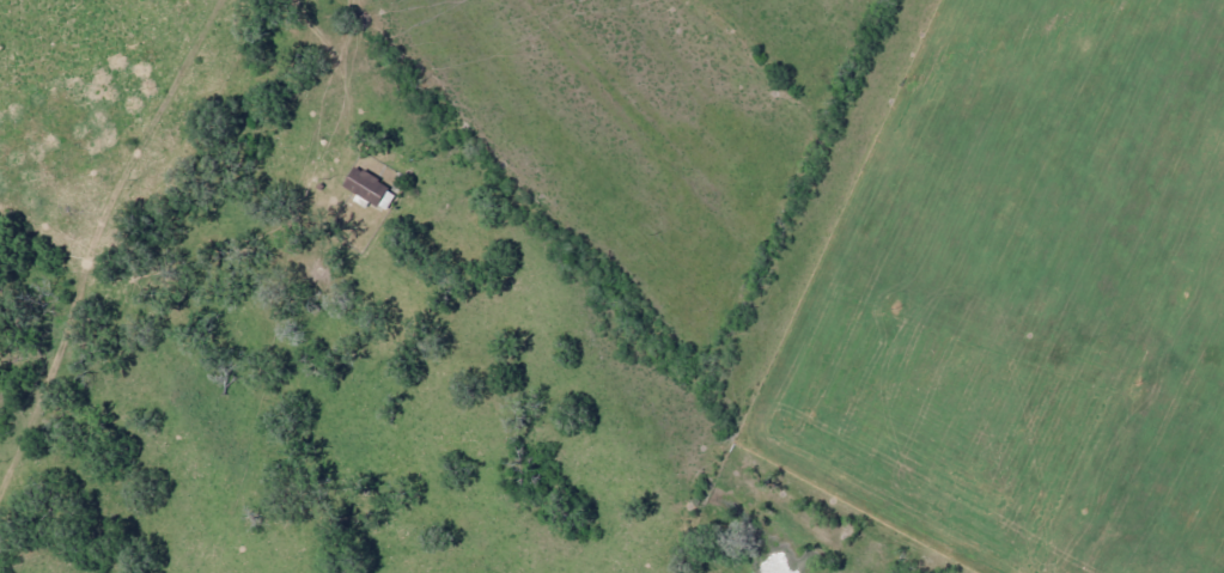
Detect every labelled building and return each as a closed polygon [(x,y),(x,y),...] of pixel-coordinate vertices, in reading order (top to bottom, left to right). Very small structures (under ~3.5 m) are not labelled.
[(346,188),(380,208),(392,187),(357,167),(346,188)]
